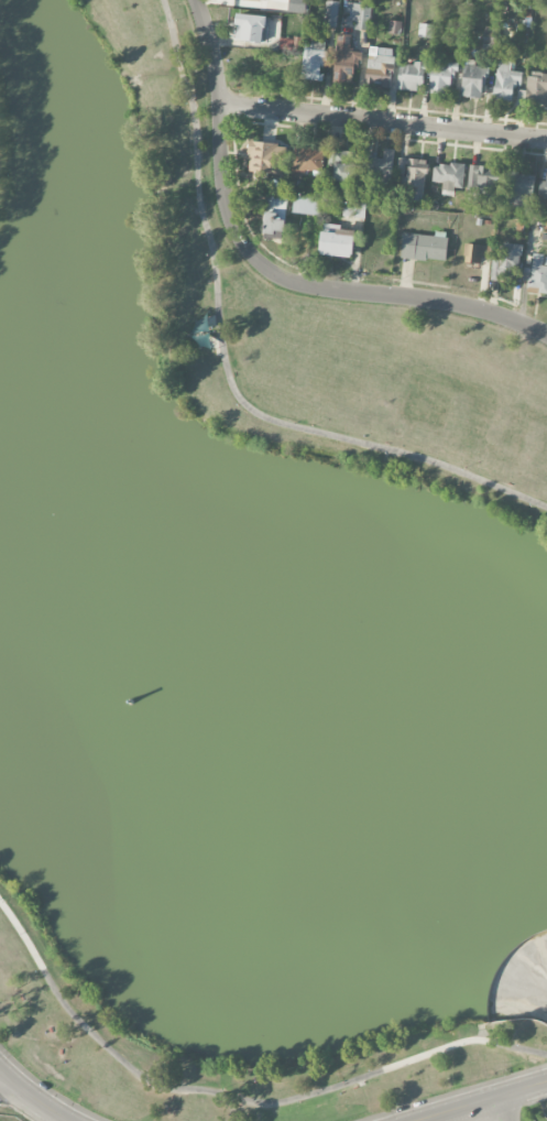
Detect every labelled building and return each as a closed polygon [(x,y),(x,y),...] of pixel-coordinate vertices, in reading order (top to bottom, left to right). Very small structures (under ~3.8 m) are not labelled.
[(305,14),(307,0),(289,0),(286,13),(305,14)] [(325,0),(321,28),(336,30),(339,2),(325,0)] [(347,2),(346,21),(354,22),(354,30),(369,32),(372,6),(347,2)] [(236,13),(266,18),(265,30),(263,29),(262,45),(236,42),(238,25),(234,25),(236,13)] [(389,20),(386,34),(400,36),(402,22),(389,20)] [(418,24),(417,37),(433,39),(434,25),(418,24)] [(337,34),(332,84),(352,86),(354,68),(361,69),(362,53),(352,52),(353,48),(350,48),(351,35),(337,34)] [(292,52),(293,40),(278,37),(277,50),(292,52)] [(299,79),(322,83),(324,75),(319,75),(320,69),(324,69),(325,62),(327,62),(328,52),(325,51),(326,43),(304,41),(299,79)] [(364,88),(374,88),(374,84),(382,85),(382,89),(391,90),(392,75),(394,75),(395,57),(392,57),(394,50),(368,47),(364,88)] [(460,97),(481,99),(482,86),(485,86),(488,63),(464,59),(460,97)] [(490,98),(512,101),(514,86),(521,86),(522,73),(508,70),(510,62),(494,61),(490,98)] [(397,89),(417,91),(417,87),(422,87),(423,73),(426,74),(427,64),(414,62),(414,66),(404,65),(404,68),(400,68),(397,89)] [(431,63),(447,64),(447,63),(458,64),(457,79),(451,79),(451,87),(448,86),(447,96),(428,94),(431,63)] [(546,104),(546,73),(530,70),(530,76),(526,77),(524,101),(546,104)] [(249,140),(278,143),(278,148),(286,149),(286,163),(282,163),(281,177),(267,175),(267,181),(252,178),(253,173),(248,172),(250,160),(247,159),(249,140)] [(293,146),(316,149),(315,151),(325,152),(321,173),(305,171),(304,181),(289,178),(293,146)] [(364,154),(375,155),(375,159),(383,160),(384,149),(394,150),(390,187),(375,185),(375,191),(361,188),(364,154)] [(328,150),(360,153),(357,184),(333,182),(332,184),(324,183),(328,150)] [(398,157),(426,161),(426,164),(428,165),(428,176),(425,175),(422,202),(404,200),(406,182),(396,181),(398,157)] [(464,164),(462,189),(455,188),(453,198),(441,197),(442,183),(431,183),(434,166),(439,167),(439,165),(450,165),(450,163),(464,164)] [(469,165),(490,166),(490,171),(500,172),(496,205),(475,203),(477,192),(467,191),(469,165)] [(535,175),(532,208),(503,206),(507,168),(515,170),(519,170),(519,174),(535,175)] [(546,172),(546,208),(535,206),(538,182),(545,182),(546,172)] [(261,237),(283,239),(287,197),(265,195),(261,237)] [(294,196),(292,214),(319,217),(321,199),(294,196)] [(342,217),(364,218),(365,204),(343,202),(342,217)] [(351,259),(320,255),(320,252),(318,252),(320,232),(322,224),(340,226),(340,230),(354,231),(353,255),(351,254),(351,259)] [(401,259),(425,261),(426,259),(445,262),(447,250),(448,238),(445,238),(446,233),(435,232),(435,237),(403,232),(402,240),(403,240),(403,244),(401,259)] [(490,279),(521,283),(523,269),(518,268),(519,255),(522,255),(524,244),(501,242),(499,259),(492,258),(490,279)] [(463,243),(462,257),(464,257),(463,263),(480,265),(480,259),(490,260),(491,246),(463,243)] [(543,265),(544,254),(533,253),(530,277),(528,276),(527,282),(525,282),(524,291),(546,293),(546,266),(543,265)]
